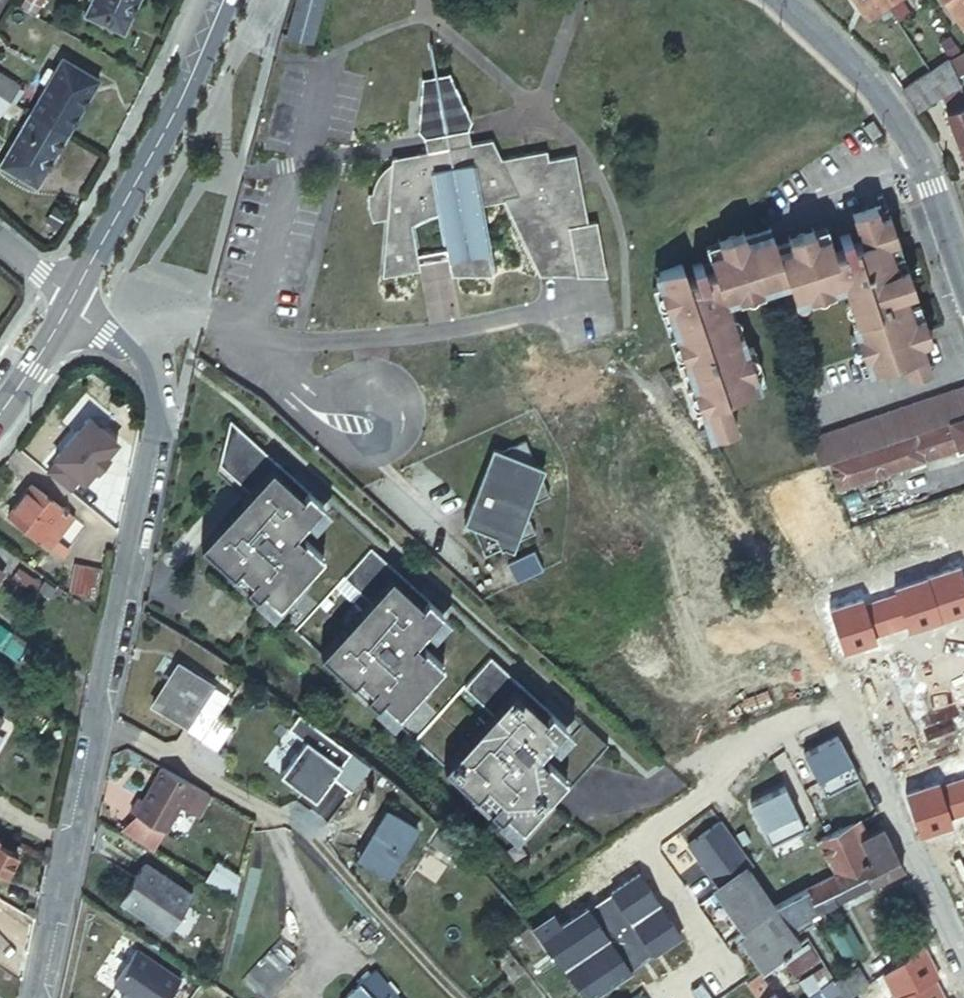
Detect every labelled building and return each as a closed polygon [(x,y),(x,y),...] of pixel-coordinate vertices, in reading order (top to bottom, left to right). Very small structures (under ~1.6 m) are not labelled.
[(44,0),(28,0),(25,6),(37,12),(44,0)] [(85,16),(123,34),(139,0),(92,0),(85,16)] [(288,35),(312,41),(323,0),(298,0),(288,35)] [(882,0),(854,0),(867,21),(887,7),(882,0)] [(963,29),(963,0),(946,0),(963,29)] [(31,110),(68,132),(100,78),(63,56),(31,110)] [(917,109),(941,96),(947,111),(945,112),(963,157),(963,97),(948,58),(929,71),(904,87),(917,109)] [(9,96),(18,81),(0,70),(0,91),(9,96)] [(595,270),(586,221),(578,222),(567,152),(540,156),(539,148),(494,155),(484,136),(463,140),(460,126),(464,116),(446,76),(415,82),(411,125),(418,132),(421,147),(384,154),(384,160),(380,163),(376,166),(369,174),(368,178),(366,183),(366,188),(361,188),(360,190),(360,197),(361,204),(363,211),(366,217),(379,214),(375,272),(410,265),(409,260),(407,249),(403,220),(411,215),(432,208),(438,244),(440,254),(442,268),(484,269),(473,200),(497,196),(530,270),(595,270)] [(0,91),(0,111),(9,96),(0,91)] [(68,132),(31,110),(0,162),(0,164),(36,185),(68,132)] [(872,136),(882,130),(874,118),(865,124),(872,136)] [(843,214),(849,231),(870,223),(878,242),(883,240),(871,204),(843,214)] [(672,372),(674,376),(690,370),(713,436),(736,427),(726,399),(750,390),(746,378),(755,375),(746,349),(737,352),(719,302),(729,298),(732,308),(757,300),(753,290),(766,285),(780,280),(786,299),(824,285),(834,281),(852,334),(861,358),(891,348),(896,361),(897,364),(920,356),(925,354),(883,240),(878,242),(870,223),(849,231),(853,241),(844,245),(840,234),(830,238),(834,249),(826,251),(818,230),(768,248),(763,232),(699,255),(704,269),(695,273),(694,270),(684,273),(689,285),(680,288),(674,272),(651,279),(656,292),(644,295),(672,372)] [(425,257),(440,254),(438,244),(424,246),(407,249),(409,260),(425,257)] [(769,294),(766,285),(753,290),(757,300),(769,294)] [(827,294),(824,285),(786,299),(789,309),(827,294)] [(861,358),(852,334),(844,337),(857,375),(896,361),(891,348),(861,358)] [(925,368),(920,356),(897,364),(902,377),(925,368)] [(746,378),(750,390),(760,387),(755,375),(746,378)] [(963,412),(963,383),(808,439),(817,465),(818,464),(825,462),(963,412)] [(955,447),(963,444),(963,412),(825,462),(833,488),(955,447)] [(227,420),(217,462),(248,490),(242,497),(198,544),(231,574),(237,568),(251,580),(245,586),(256,596),(261,590),(277,605),(322,555),(303,538),(301,540),(294,533),(320,503),(227,420)] [(549,498),(525,443),(495,456),(502,471),(482,479),(472,502),(480,521),(471,526),(472,527),(484,556),(535,534),(527,514),(531,506),(549,498)] [(495,456),(482,479),(502,471),(495,456)] [(248,490),(217,462),(215,473),(242,497),(248,490)] [(71,516),(31,485),(8,513),(48,545),(54,537),(71,516)] [(480,521),(472,502),(463,524),(472,527),(471,526),(480,521)] [(343,576),(369,546),(320,503),(294,533),(301,540),(303,538),(322,555),(277,605),(261,590),(256,596),(294,631),(343,576)] [(61,555),(67,547),(54,537),(48,545),(61,555)] [(444,612),(369,546),(343,576),(368,600),(319,655),(352,685),(358,679),(371,691),(366,697),(376,707),(382,701),(398,716),(445,663),(426,647),(425,649),(417,642),(444,612)] [(104,565),(76,559),(69,588),(98,594),(104,565)] [(13,576),(37,592),(46,579),(22,563),(13,576)] [(231,574),(245,586),(251,580),(237,568),(231,574)] [(343,576),(294,631),(319,655),(368,600),(343,576)] [(465,684),(492,654),(444,612),(417,642),(425,649),(426,647),(445,663),(398,716),(382,701),(376,707),(414,742),(465,684)] [(0,624),(0,647),(15,658),(26,643),(0,624)] [(492,654),(465,684),(491,708),(440,766),(520,839),(601,747),(576,725),(547,758),(540,751),(566,721),(492,654)] [(210,686),(178,663),(152,703),(184,724),(182,726),(215,748),(229,725),(197,705),(210,686)] [(352,685),(366,697),(371,691),(358,679),(352,685)] [(465,684),(414,742),(440,766),(491,708),(465,684)] [(348,752),(296,714),(286,730),(302,741),(278,776),(314,801),(330,778),(350,791),(367,765),(348,752)] [(857,778),(835,736),(801,754),(823,795),(857,778)] [(193,783),(162,767),(143,802),(139,799),(131,812),(136,815),(162,830),(166,832),(181,804),(199,814),(210,793),(193,783)] [(803,828),(781,786),(747,804),(769,846),(803,828)] [(415,827),(384,808),(356,856),(386,874),(415,827)] [(136,815),(125,835),(151,851),(162,830),(136,815)] [(870,881),(901,866),(882,827),(867,834),(859,819),(815,837),(832,876),(841,871),(852,893),(871,883),(870,881)] [(775,906),(747,870),(751,867),(718,824),(686,848),(752,934),(746,938),(766,967),(803,942),(796,932),(813,920),(809,915),(790,925),(775,906)] [(446,852),(453,841),(438,825),(429,841),(446,852)] [(4,876),(15,855),(0,846),(0,874),(4,876)] [(191,895),(144,866),(122,902),(168,932),(191,895)] [(238,882),(217,868),(208,883),(233,899),(238,882)] [(809,915),(852,893),(841,871),(832,876),(799,893),(775,906),(790,925),(809,915)] [(527,924),(529,927),(563,965),(586,997),(684,930),(646,877),(569,929),(546,903),(522,919),(527,924)] [(300,960),(279,939),(240,978),(260,997),(262,997),(300,960)] [(112,984),(132,997),(167,997),(179,980),(136,950),(112,984)] [(909,973),(928,997),(933,997),(954,983),(934,954),(909,973)] [(837,980),(843,990),(848,997),(849,997),(872,981),(860,964),(849,972),(837,980)] [(373,970),(358,983),(372,997),(397,997),(373,970)] [(758,972),(745,981),(753,992),(766,983),(758,972)] [(888,997),(928,997),(909,973),(883,992),(888,997)] [(821,986),(803,997),(831,997),(843,990),(837,980),(834,977),(821,986)] [(358,983),(342,997),(372,997),(358,983)] [(753,992),(757,997),(777,997),(766,983),(753,992)]
